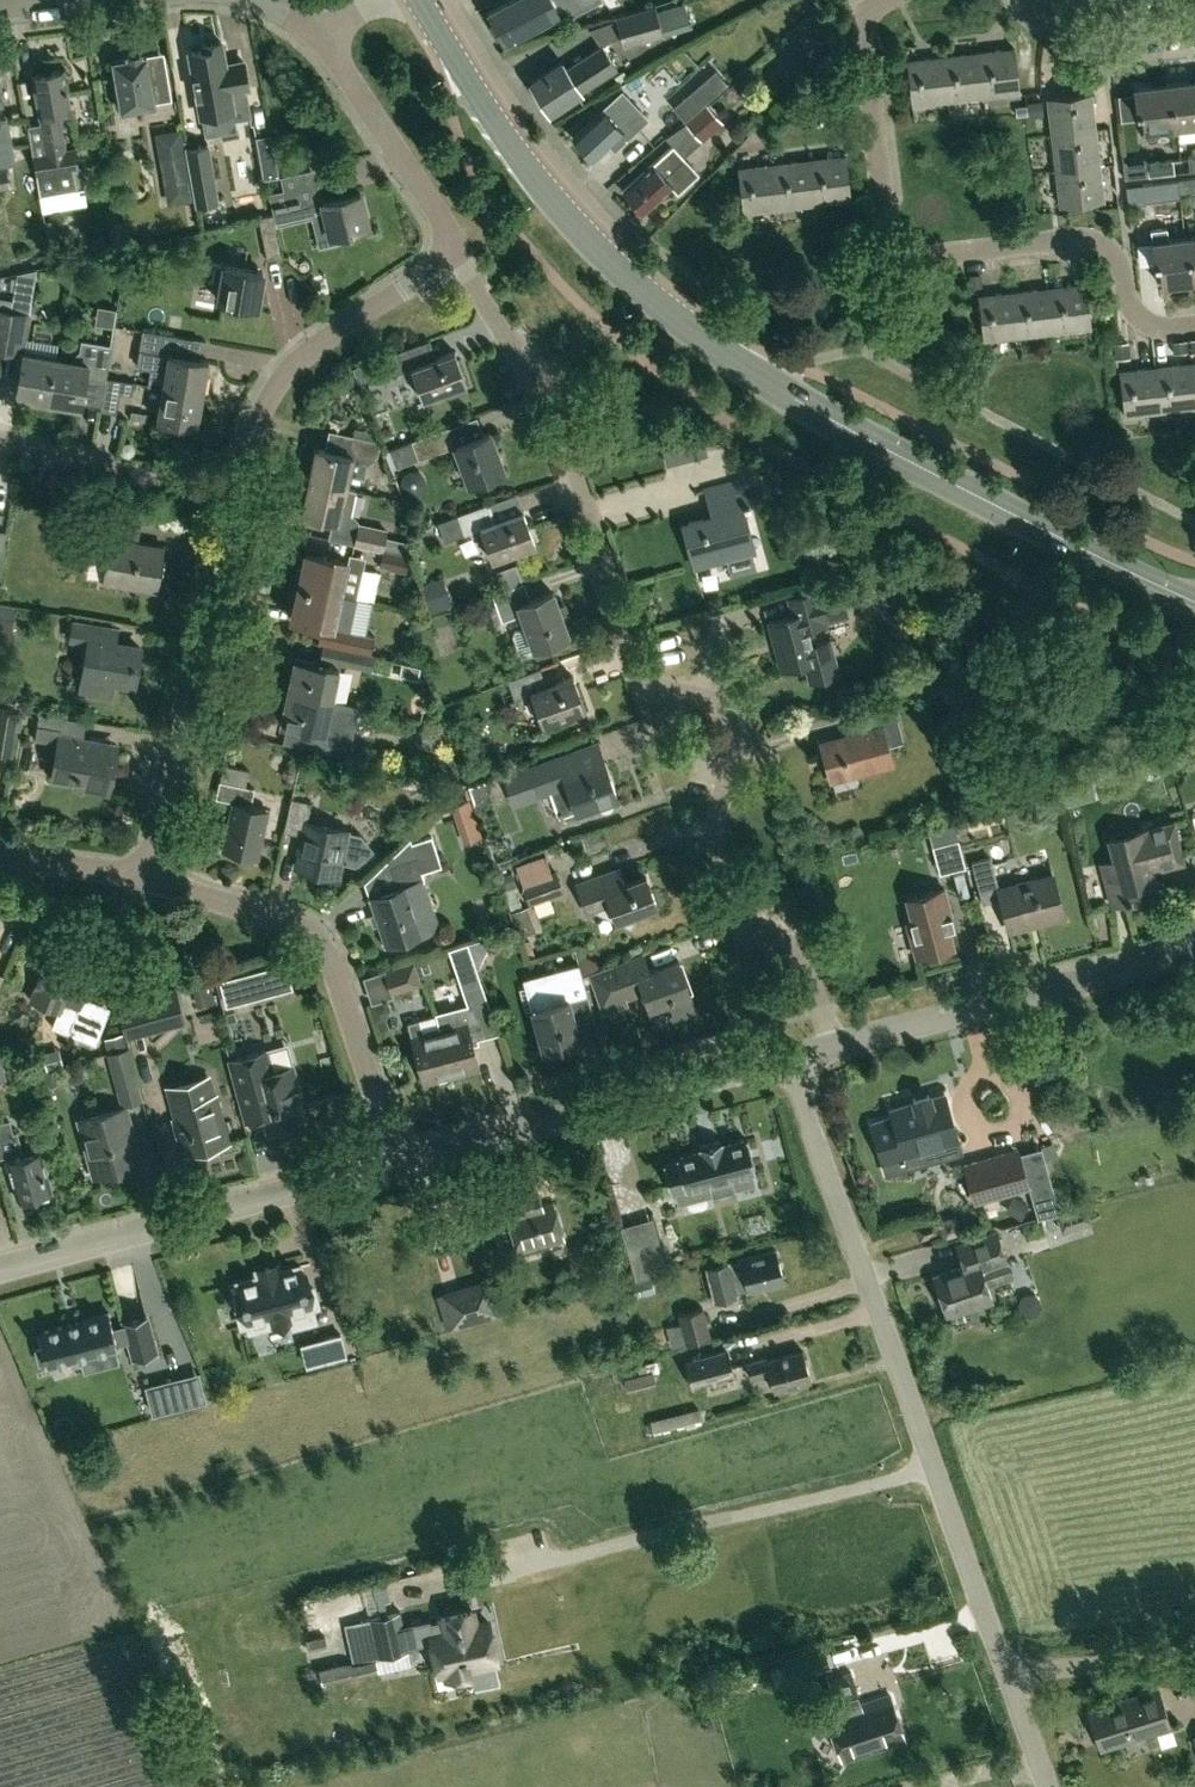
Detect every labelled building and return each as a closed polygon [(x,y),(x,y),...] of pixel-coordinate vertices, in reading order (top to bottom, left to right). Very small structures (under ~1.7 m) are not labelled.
[(489,9),(504,38),(540,19),(543,26),(585,4),(583,0),(507,0),(489,9)] [(656,4),(616,16),(617,18),(621,33),(624,45),(664,33),(658,10),(656,4)] [(692,11),(666,23),(672,37),(699,25),(692,11)] [(189,46),(200,109),(233,104),(234,113),(249,110),(244,82),(247,82),(242,56),(225,59),(221,35),(202,39),(203,43),(189,46)] [(550,110),(617,66),(602,44),(567,67),(562,59),(531,80),(550,110)] [(977,51),(983,94),(1019,90),(1014,47),(977,51)] [(141,54),(140,51),(126,53),(126,57),(112,59),(115,78),(112,82),(113,92),(118,95),(120,108),(153,102),(153,98),(169,95),(164,65),(147,68),(145,54),(141,54)] [(947,98),(983,94),(977,51),(942,55),(947,98)] [(698,53),(680,59),(688,83),(706,77),(698,53)] [(911,103),(947,98),(942,55),(906,60),(911,103)] [(638,83),(647,103),(687,84),(678,64),(638,83)] [(65,149),(62,139),(58,111),(69,109),(62,68),(31,73),(43,142),(45,152),(33,154),(39,193),(75,187),(72,167),(76,166),(73,148),(65,149)] [(1194,122),(1194,79),(1166,82),(1169,105),(1173,104),(1175,125),(1194,122)] [(1141,129),(1175,125),(1173,104),(1169,105),(1166,82),(1132,86),(1136,118),(1140,117),(1141,129)] [(700,85),(674,107),(685,120),(705,103),(711,98),(700,85)] [(615,146),(648,116),(622,88),(603,106),(573,134),(594,157),(610,141),(615,146)] [(1051,133),(1095,128),(1091,91),(1047,96),(1051,133)] [(707,103),(686,123),(702,140),(723,121),(707,103)] [(13,160),(6,118),(0,119),(0,162),(13,160)] [(183,140),(181,127),(155,132),(167,203),(194,199),(183,140)] [(1055,168),(1099,163),(1095,128),(1051,133),(1055,168)] [(279,174),(271,132),(255,135),(263,177),(279,174)] [(745,147),(757,158),(770,143),(758,132),(745,147)] [(669,144),(624,187),(644,209),(670,184),(677,192),(699,171),(685,156),(672,142),(669,144)] [(197,202),(217,199),(207,144),(187,148),(197,202)] [(809,159),(814,202),(850,198),(845,154),(809,159)] [(778,207),(814,202),(809,159),(773,163),(778,207)] [(1148,175),(1173,172),(1172,159),(1146,162),(1148,175)] [(742,211),(778,207),(773,163),(737,167),(742,211)] [(1099,163),(1055,168),(1060,205),(1104,200),(1099,163)] [(10,186),(6,166),(0,167),(0,188),(10,186)] [(272,206),(314,196),(307,168),(280,174),(283,188),(269,192),(272,206)] [(1180,192),(1194,190),(1194,177),(1178,179),(1180,192)] [(1180,196),(1179,192),(1178,179),(1142,183),(1144,200),(1180,196)] [(338,233),(368,225),(360,191),(321,201),(320,195),(307,198),(319,247),(340,241),(338,233)] [(258,216),(267,258),(281,255),(273,213),(258,216)] [(1194,281),(1194,237),(1185,238),(1188,259),(1192,259),(1194,281)] [(1161,285),(1194,281),(1192,259),(1188,259),(1185,238),(1151,242),(1153,263),(1158,263),(1161,285)] [(256,307),(262,272),(213,263),(210,278),(221,279),(218,300),(256,307)] [(1050,288),(1055,331),(1092,327),(1086,283),(1050,288)] [(1020,336),(1055,331),(1050,288),(1014,292),(1020,336)] [(983,340),(1020,336),(1014,292),(978,296),(983,340)] [(6,352),(12,309),(0,307),(0,351),(6,352)] [(12,309),(6,352),(22,354),(22,353),(23,353),(30,312),(12,309)] [(162,386),(201,393),(207,360),(175,355),(178,335),(143,329),(140,349),(137,365),(164,370),(162,386)] [(55,359),(48,400),(81,406),(88,364),(107,367),(110,344),(84,340),(82,347),(79,349),(75,352),(70,361),(55,359)] [(421,400),(445,391),(447,396),(463,390),(461,386),(465,384),(453,351),(425,361),(419,344),(353,368),(359,386),(409,369),(421,400)] [(48,400),(55,359),(23,353),(22,353),(22,354),(15,395),(48,400)] [(1194,407),(1194,395),(1191,363),(1156,367),(1161,411),(1194,407)] [(1125,415),(1161,411),(1156,367),(1119,371),(1125,415)] [(105,376),(100,410),(116,412),(120,390),(131,392),(133,381),(105,376)] [(196,425),(201,393),(162,386),(156,419),(196,425)] [(395,466),(454,445),(448,427),(388,449),(395,466)] [(488,432),(454,445),(469,483),(503,470),(488,432)] [(377,455),(380,440),(352,434),(349,450),(377,455)] [(364,477),(367,458),(314,447),(307,480),(345,488),(348,474),(364,477)] [(694,564),(755,547),(743,504),(750,502),(743,478),(706,488),(713,512),(683,520),(694,564)] [(305,492),(300,491),(297,508),(301,509),(300,513),(325,518),(324,523),(330,524),(328,536),(383,548),(409,554),(408,538),(385,534),(387,528),(358,521),(358,519),(353,513),(351,513),(355,490),(345,488),(307,480),(305,492)] [(495,521),(488,503),(437,521),(445,541),(478,528),(490,560),(534,543),(522,511),(495,521)] [(96,518),(84,516),(80,530),(93,532),(90,552),(107,555),(103,581),(155,590),(163,546),(137,542),(140,525),(96,518)] [(383,548),(379,564),(406,570),(409,554),(383,548)] [(293,584),(339,594),(354,597),(360,568),(358,564),(304,552),(301,566),(297,565),(293,584)] [(534,646),(567,634),(551,591),(529,599),(523,581),(491,593),(501,620),(522,612),(526,625),(515,629),(513,634),(519,652),(525,655),(536,651),(534,646)] [(449,582),(427,586),(432,616),(454,612),(449,582)] [(331,626),(339,594),(293,584),(288,603),(293,603),(290,617),(322,624),(331,626)] [(846,613),(840,587),(817,592),(816,589),(789,596),(794,612),(769,618),(782,666),(805,660),(810,678),(838,671),(830,638),(815,641),(811,625),(824,621),(823,619),(846,613)] [(133,683),(139,647),(108,642),(111,627),(72,621),(69,639),(88,642),(80,693),(111,698),(114,680),(133,683)] [(331,626),(322,624),(318,640),(323,642),(323,643),(371,654),(375,636),(350,630),(331,626)] [(371,654),(323,643),(319,657),(371,669),(374,654),(371,654)] [(286,689),(331,699),(338,667),(293,657),(286,689)] [(545,685),(538,667),(505,679),(512,699),(530,692),(541,724),(584,708),(572,675),(545,685)] [(324,732),(331,699),(286,689),(279,723),(324,732)] [(832,778),(891,762),(886,743),(904,739),(894,703),(856,713),(861,730),(822,740),(832,778)] [(18,708),(0,705),(0,753),(9,755),(18,708)] [(107,791),(114,749),(90,744),(91,739),(59,733),(62,715),(39,712),(35,738),(57,742),(51,777),(74,781),(73,785),(107,791)] [(346,756),(350,738),(328,733),(324,751),(346,756)] [(558,815),(595,802),(597,805),(598,806),(600,808),(601,808),(604,809),(606,809),(608,808),(610,807),(612,804),(613,803),(614,800),(614,798),(613,795),(616,794),(603,760),(579,769),(572,749),(526,766),(524,763),(502,771),(514,801),(549,789),(558,815)] [(490,777),(467,783),(475,807),(486,798),(490,789),(490,777)] [(258,856),(268,810),(250,806),(254,786),(218,778),(214,797),(231,800),(220,848),(258,856)] [(354,863),(371,848),(360,834),(346,831),(347,830),(304,820),(309,801),(291,797),(284,830),(302,834),(295,865),(310,868),(309,872),(321,874),(322,871),(337,874),(340,859),(354,863)] [(454,808),(456,816),(457,817),(457,816),(468,813),(473,811),(469,798),(461,801),(455,803),(452,804),(454,808)] [(1159,891),(1153,870),(1186,862),(1175,820),(1110,838),(1116,860),(1102,864),(1112,903),(1132,898),(1133,903),(1153,898),(1151,893),(1159,891)] [(385,946),(439,928),(423,880),(421,872),(441,865),(431,835),(411,842),(416,856),(389,865),(399,892),(369,903),(385,946)] [(941,872),(966,865),(959,838),(933,844),(941,872)] [(1000,889),(992,857),(973,862),(984,903),(1002,899),(1010,929),(1039,921),(1040,924),(1065,917),(1053,875),(1000,889)] [(615,919),(617,918),(630,925),(636,911),(656,904),(645,876),(625,884),(619,867),(576,883),(586,912),(610,903),(615,919)] [(529,905),(563,891),(556,869),(521,882),(529,905)] [(916,955),(954,945),(949,926),(955,925),(944,886),(907,897),(913,919),(907,921),(916,955)] [(519,935),(536,929),(527,905),(511,912),(519,935)] [(485,941),(483,935),(467,941),(472,956),(479,954),(485,941)] [(677,959),(648,970),(641,952),(613,963),(588,972),(600,1006),(601,1005),(603,1010),(625,1002),(624,997),(643,990),(649,1005),(689,991),(677,959)] [(80,1037),(94,1001),(81,996),(91,971),(46,953),(32,988),(28,998),(58,1010),(51,1026),(80,1037)] [(219,978),(226,1004),(292,986),(286,961),(219,978)] [(418,978),(413,961),(386,970),(391,987),(418,978)] [(573,1013),(592,1008),(583,974),(580,962),(524,978),(526,986),(519,987),(525,1010),(532,1008),(543,1049),(580,1039),(573,1013)] [(476,1012),(490,1007),(481,979),(467,984),(476,1012)] [(126,1036),(167,1024),(183,1019),(175,987),(158,992),(117,1003),(126,1036)] [(439,1028),(452,1074),(480,1066),(472,1039),(487,1035),(482,1017),(439,1028)] [(452,1074),(439,1028),(423,1033),(419,1018),(407,1022),(423,1082),(452,1074)] [(127,1046),(123,1032),(103,1038),(106,1052),(127,1046)] [(127,1046),(106,1052),(119,1105),(142,1099),(127,1046)] [(245,1122),(262,1118),(266,1131),(275,1129),(276,1133),(294,1129),(293,1124),(302,1121),(298,1106),(303,1105),(292,1065),(271,1070),(266,1049),(228,1059),(245,1122)] [(227,1141),(214,1093),(212,1094),(209,1081),(207,1074),(166,1084),(184,1153),(227,1141)] [(893,1115),(872,1121),(887,1171),(962,1149),(945,1092),(930,1096),(929,1092),(913,1096),(914,1101),(891,1108),(893,1115)] [(92,1174),(138,1162),(123,1107),(77,1119),(92,1174)] [(43,1166),(47,1165),(44,1153),(39,1154),(38,1149),(24,1153),(17,1129),(13,1130),(10,1119),(0,1122),(0,1154),(4,1153),(17,1198),(33,1194),(35,1198),(47,1195),(46,1191),(49,1190),(43,1166)] [(676,1156),(677,1158),(663,1162),(671,1189),(685,1186),(685,1188),(709,1181),(713,1194),(735,1187),(735,1186),(755,1180),(752,1170),(756,1169),(747,1137),(723,1143),(722,1139),(699,1145),(700,1149),(676,1156)] [(974,1204),(1030,1188),(1018,1147),(962,1163),(974,1204)] [(541,1204),(537,1191),(504,1201),(518,1252),(566,1238),(555,1199),(541,1204)] [(1061,1208),(1064,1227),(1093,1222),(1090,1204),(1061,1208)] [(922,1236),(939,1231),(935,1219),(918,1225),(922,1236)] [(948,1313),(992,1298),(988,1286),(1012,1278),(996,1231),(958,1244),(965,1264),(935,1274),(948,1313)] [(629,1251),(636,1277),(667,1268),(660,1242),(629,1251)] [(785,1278),(777,1247),(740,1257),(740,1259),(729,1261),(729,1259),(707,1264),(716,1299),(737,1294),(736,1290),(785,1278)] [(241,1326),(246,1325),(248,1331),(290,1320),(292,1327),(319,1320),(315,1307),(321,1305),(315,1281),(307,1284),(302,1264),(279,1270),(277,1262),(256,1268),(258,1276),(236,1281),(239,1292),(233,1293),(241,1326)] [(496,1309),(490,1288),(488,1281),(467,1287),(475,1316),(496,1309)] [(454,1322),(475,1316),(467,1287),(446,1294),(454,1322)] [(670,1346),(682,1344),(712,1339),(711,1333),(703,1306),(677,1313),(679,1322),(665,1326),(670,1346)] [(84,1318),(37,1330),(42,1346),(35,1347),(39,1362),(46,1360),(47,1365),(117,1347),(116,1343),(127,1340),(132,1359),(158,1352),(148,1314),(122,1320),(123,1323),(111,1326),(107,1309),(83,1315),(84,1318)] [(341,1332),(320,1337),(325,1359),(347,1354),(341,1332)] [(692,1387),(733,1375),(726,1348),(684,1360),(692,1387)] [(811,1379),(803,1349),(767,1358),(767,1356),(746,1362),(750,1376),(770,1370),(775,1388),(811,1379)] [(177,1406),(170,1378),(145,1384),(152,1413),(177,1406)] [(658,1427),(699,1418),(696,1406),(655,1416),(658,1427)] [(400,1610),(345,1622),(353,1660),(354,1662),(375,1658),(377,1657),(408,1651),(409,1650),(408,1645),(432,1640),(437,1664),(439,1672),(446,1670),(447,1676),(468,1671),(467,1666),(497,1659),(496,1656),(500,1655),(496,1636),(492,1637),(488,1620),(475,1623),(475,1620),(469,1621),(467,1611),(441,1616),(441,1619),(430,1621),(429,1619),(403,1624),(400,1610)] [(308,1649),(327,1645),(325,1634),(306,1638),(308,1649)] [(795,1680),(828,1668),(820,1649),(787,1660),(795,1680)] [(322,1681),(378,1669),(375,1658),(354,1662),(353,1660),(319,1667),(322,1681)] [(838,1710),(828,1714),(842,1759),(905,1738),(890,1694),(862,1703),(851,1670),(828,1678),(838,1710)] [(1170,1726),(1164,1706),(1166,1706),(1158,1684),(1089,1707),(1090,1711),(1086,1712),(1091,1729),(1095,1728),(1102,1748),(1146,1734),(1149,1742),(1159,1739),(1156,1730),(1170,1726)]
